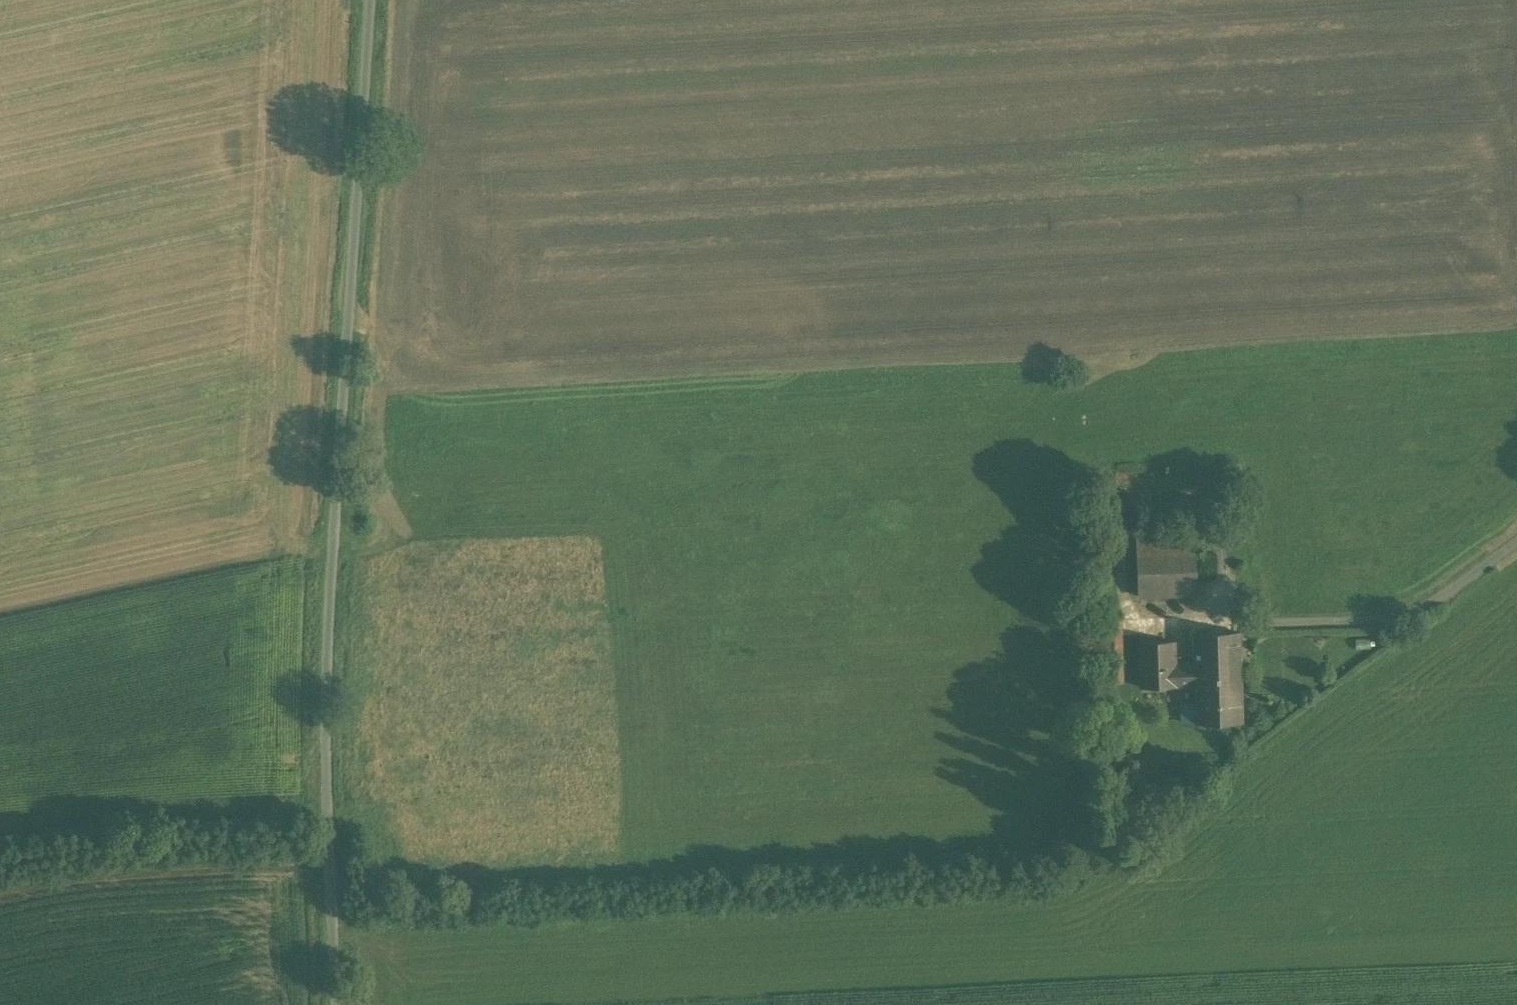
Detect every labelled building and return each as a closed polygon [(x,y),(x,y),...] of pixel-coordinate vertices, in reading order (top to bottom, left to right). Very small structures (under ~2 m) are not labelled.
[(1137,532),(1138,595),(1197,594),(1195,531),(1137,532)] [(1195,675),(1240,673),(1239,632),(1193,633),(1194,665),(1175,666),(1174,641),(1140,642),(1141,687),(1175,686),(1175,684),(1195,684),(1195,675)] [(1240,673),(1195,675),(1195,684),(1196,723),(1241,722),(1240,673)]
